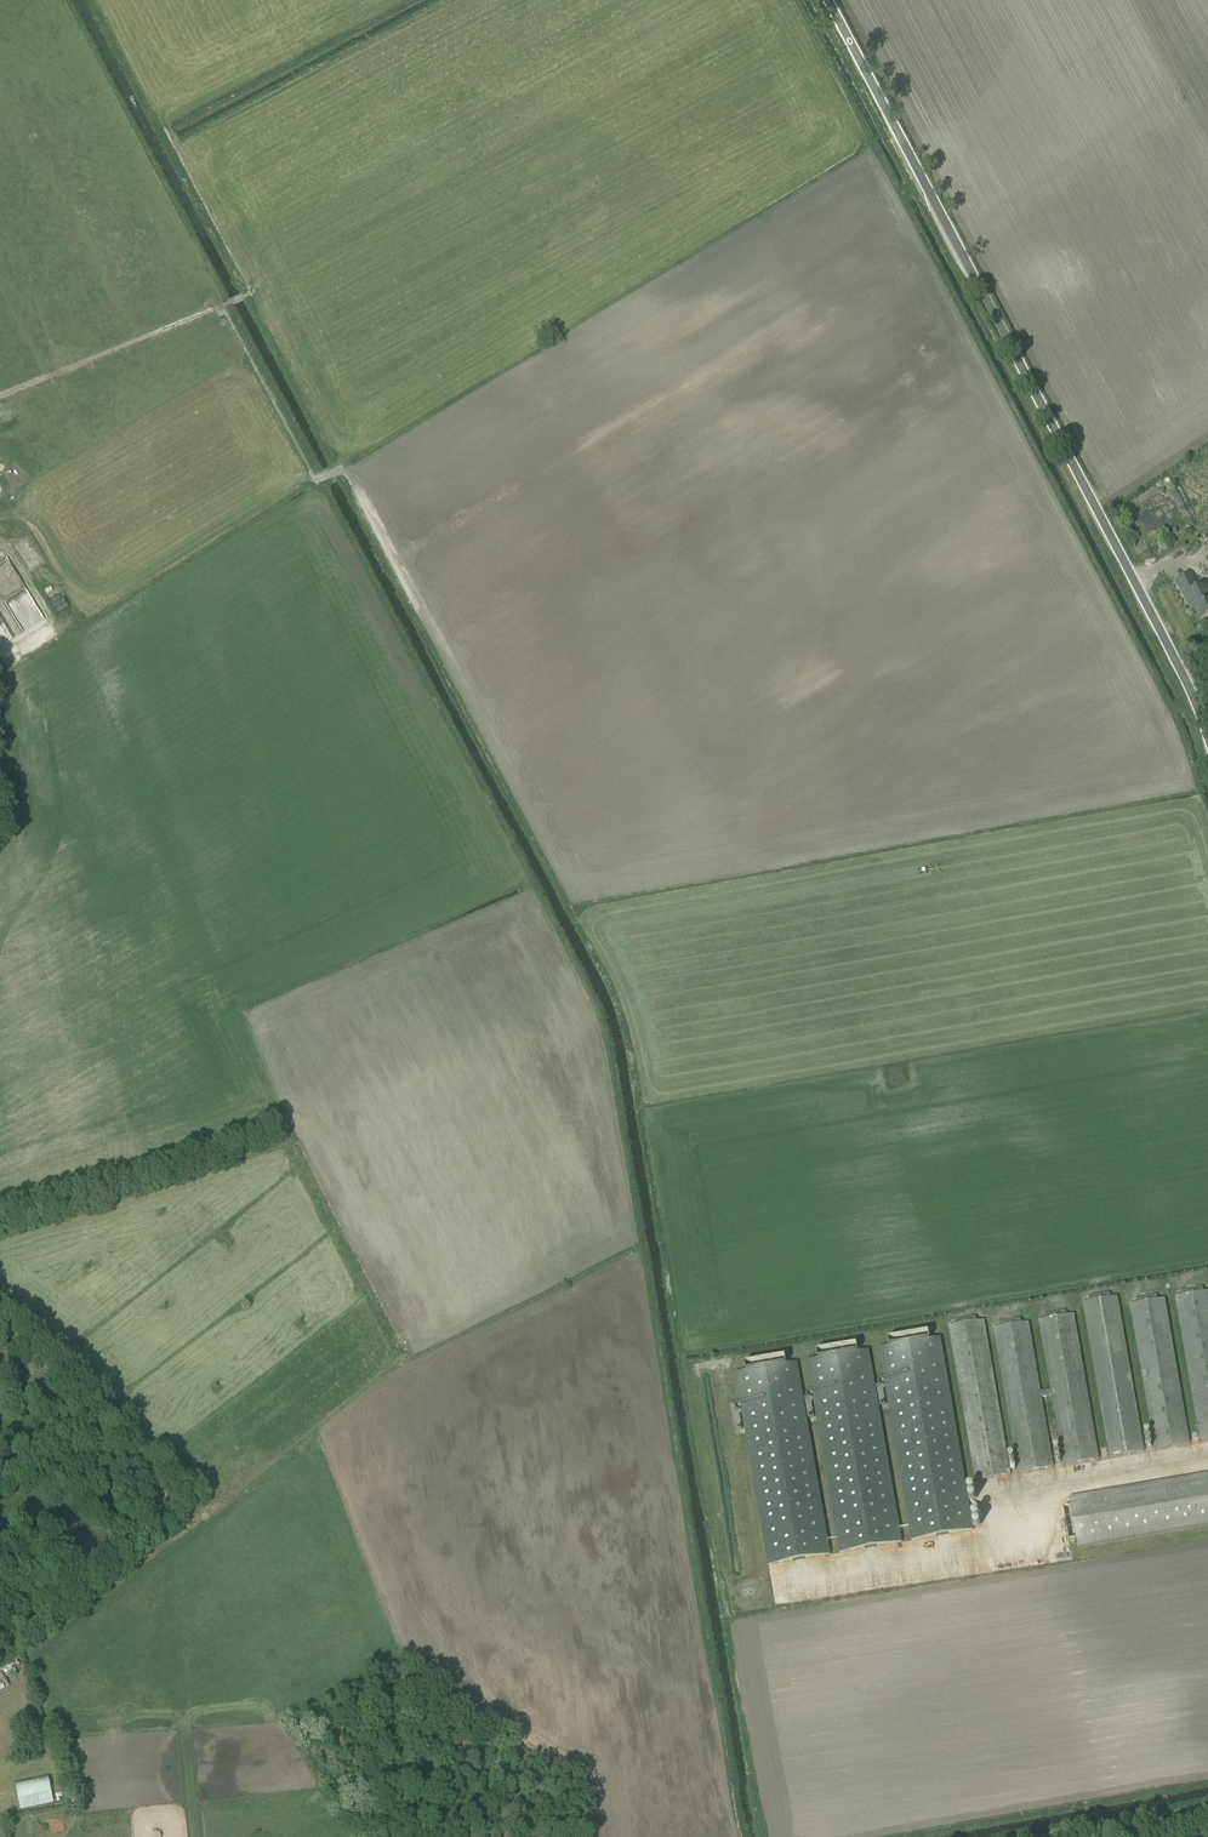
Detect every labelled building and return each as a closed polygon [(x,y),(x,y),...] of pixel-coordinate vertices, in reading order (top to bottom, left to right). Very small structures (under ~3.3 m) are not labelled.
[(1201,622),(1207,618),(1207,592),(1205,587),(1200,590),(1192,574),(1176,582),(1188,605),(1191,604),(1201,622)] [(900,1071),(889,1074),(893,1087),(904,1084),(900,1071)] [(1201,1442),(1207,1441),(1207,1291),(1176,1297),(1201,1442)] [(1084,1303),(1110,1457),(1144,1452),(1117,1297),(1084,1303)] [(1131,1305),(1156,1449),(1189,1444),(1164,1299),(1131,1305)] [(995,1328),(1020,1473),(1053,1467),(1041,1398),(1053,1396),(1065,1465),(1099,1459),(1073,1315),(1040,1320),(1052,1390),(1040,1392),(1028,1322),(995,1328)] [(950,1326),(977,1480),(1010,1475),(983,1320),(950,1326)] [(930,1339),(929,1332),(888,1339),(889,1346),(880,1348),(913,1539),(973,1529),(940,1338),(930,1339)] [(858,1352),(857,1345),(816,1352),(818,1359),(808,1360),(841,1552),(901,1541),(868,1350),(858,1352)] [(49,1361),(42,1370),(58,1384),(66,1375),(49,1361)] [(797,1363),(736,1374),(769,1566),(830,1555),(797,1363)] [(1078,1546),(1207,1524),(1207,1475),(1070,1499),(1071,1506),(1064,1508),(1069,1540),(1076,1538),(1078,1546)] [(15,1800),(48,1796),(46,1778),(13,1782),(15,1800)]
